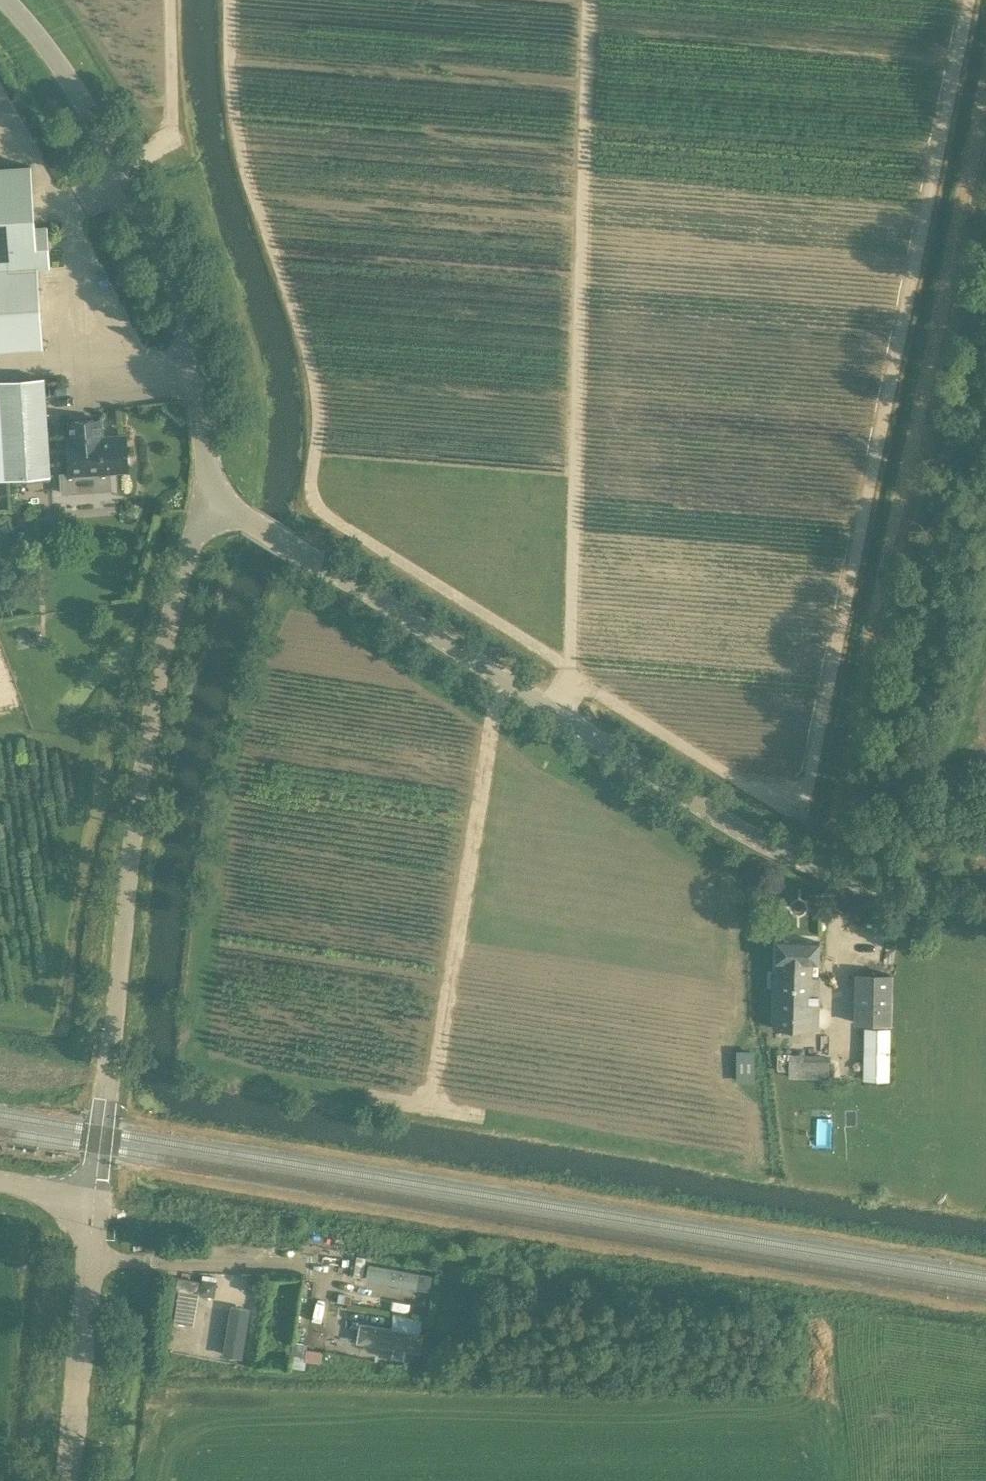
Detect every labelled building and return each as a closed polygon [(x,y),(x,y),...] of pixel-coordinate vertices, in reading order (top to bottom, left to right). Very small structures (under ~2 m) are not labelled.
[(43,346),(38,265),(49,264),(46,225),(33,226),(29,165),(0,167),(0,348),(43,346)] [(51,476),(45,377),(0,379),(0,409),(5,478),(51,476)] [(125,435),(99,438),(97,422),(67,425),(68,440),(67,440),(69,474),(128,470),(125,435)] [(86,487),(60,488),(61,505),(87,504),(86,487)] [(35,640),(34,631),(23,632),(25,642),(35,640)] [(777,939),(776,974),(771,974),(771,985),(776,985),(774,1028),(816,1029),(819,941),(777,939)] [(892,974),(856,973),(855,1021),(890,1022),(892,974)] [(889,1078),(890,1028),(866,1028),(865,1078),(889,1078)] [(754,1081),(754,1051),(736,1051),(737,1081),(754,1081)] [(828,1078),(829,1060),(789,1060),(789,1054),(778,1054),(778,1070),(788,1070),(788,1077),(828,1078)] [(365,1262),(353,1260),(349,1282),(361,1284),(365,1262)] [(426,1288),(428,1274),(383,1267),(381,1282),(426,1288)] [(384,1298),(384,1307),(406,1308),(406,1299),(384,1298)] [(189,1302),(174,1300),(165,1352),(181,1355),(189,1302)] [(425,1313),(427,1303),(418,1302),(416,1312),(425,1313)] [(248,1309),(232,1306),(224,1354),(241,1356),(248,1309)] [(361,1342),(421,1353),(425,1331),(366,1320),(361,1342)] [(295,1341),(294,1345),(292,1357),(324,1362),(326,1350),(306,1347),(307,1343),(295,1341)]
